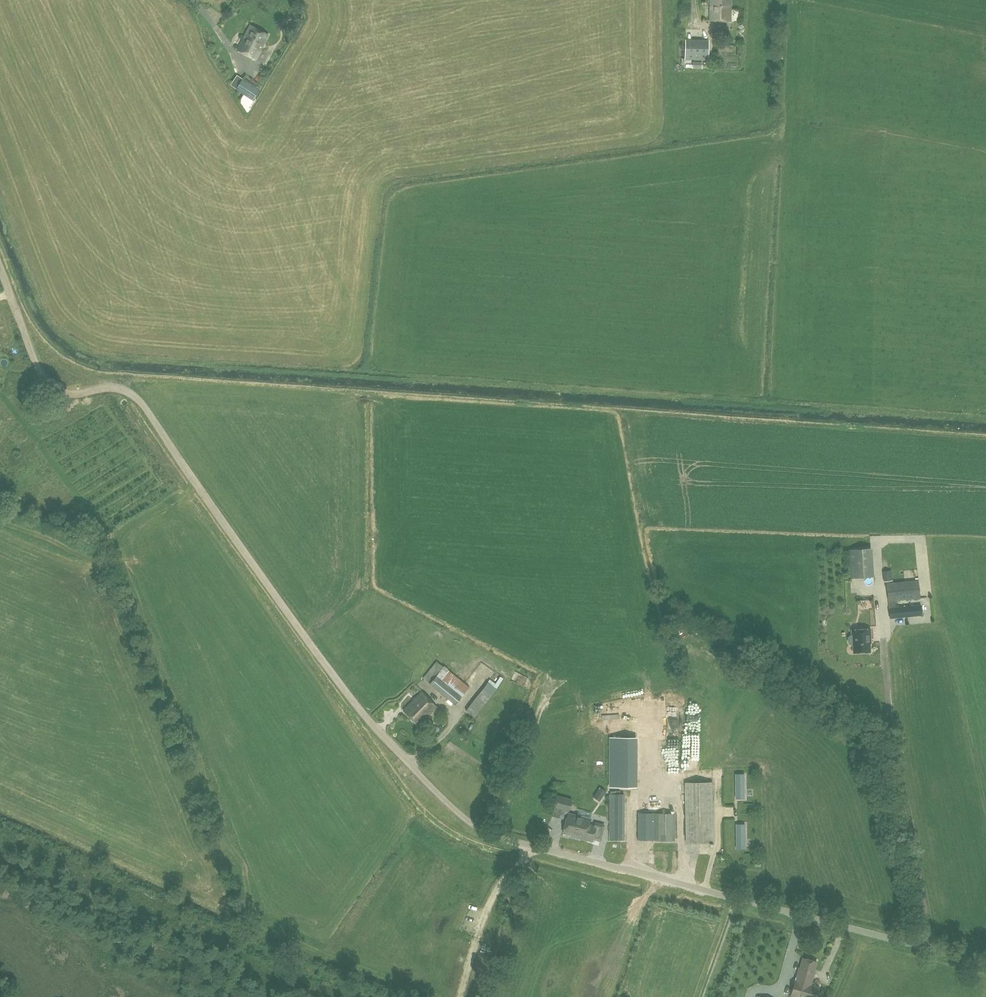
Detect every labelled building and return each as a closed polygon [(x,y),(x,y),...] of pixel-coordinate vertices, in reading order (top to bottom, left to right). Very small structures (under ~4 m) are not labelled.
[(732,0),(711,0),(710,21),(731,22),(732,0)] [(256,60),(269,35),(251,26),(238,51),(256,60)] [(685,40),(685,60),(709,60),(709,40),(685,40)] [(244,78),(236,89),(254,101),(261,90),(244,78)] [(850,578),(873,577),(871,549),(849,550),(850,578)] [(893,583),(892,581),(893,581),(892,570),(883,572),(884,582),(887,582),(887,584),(890,618),(922,615),(921,605),(896,608),(896,600),(920,597),(919,581),(893,583)] [(870,652),(869,638),(870,638),(870,629),(851,629),(852,644),(853,644),(853,652),(870,652)] [(455,704),(470,687),(444,666),(443,667),(437,661),(423,678),(429,685),(455,704)] [(477,673),(469,677),(472,684),(480,680),(477,673)] [(500,675),(495,683),(501,686),(506,678),(500,675)] [(497,689),(487,681),(466,711),(475,718),(477,714),(497,689)] [(437,708),(423,692),(404,711),(420,728),(431,717),(429,715),(437,708)] [(727,698),(723,707),(738,715),(742,706),(727,698)] [(674,770),(682,769),(679,730),(682,730),(680,708),(675,708),(677,728),(671,729),(674,770)] [(397,709),(388,709),(388,723),(397,722),(397,709)] [(689,738),(690,753),(703,752),(703,738),(689,738)] [(744,785),(744,774),(736,774),(736,798),(744,798),(744,785)] [(655,813),(655,780),(638,780),(638,841),(654,841),(655,813)] [(687,843),(701,843),(713,842),(712,782),(700,783),(685,783),(687,843)] [(602,786),(595,795),(601,800),(608,790),(602,786)] [(569,811),(572,799),(556,795),(553,807),(569,811)] [(624,840),(624,795),(614,795),(614,796),(610,796),(610,840),(624,840)] [(655,813),(654,841),(675,841),(675,813),(655,813)] [(595,825),(590,824),(591,819),(568,814),(564,832),(577,835),(576,836),(593,840),(593,838),(601,840),(604,825),(595,822),(595,825)] [(745,849),(745,825),(736,825),(737,849),(745,849)] [(816,962),(803,958),(797,981),(795,981),(792,995),(799,996),(816,996),(819,987),(810,985),(816,962)]
